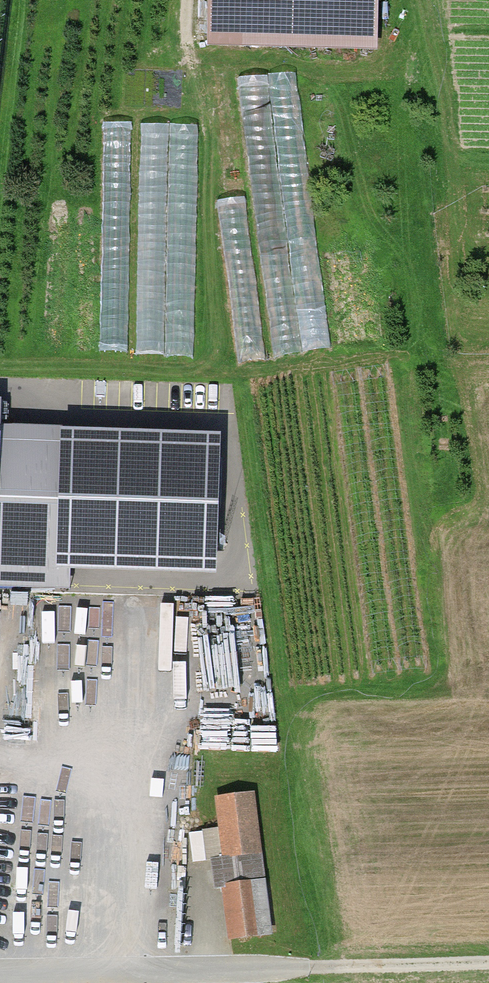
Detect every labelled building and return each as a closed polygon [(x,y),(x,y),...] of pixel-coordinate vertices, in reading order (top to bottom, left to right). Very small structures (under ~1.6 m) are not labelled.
[(203,32),(376,38),(378,0),(204,0),(203,32)] [(262,240),(320,233),(300,66),(242,73),(262,240)] [(143,120),(141,351),(198,352),(200,120),(143,120)] [(265,356),(251,194),(225,196),(239,359),(265,356)] [(81,346),(104,347),(110,215),(87,214),(81,346)] [(268,279),(293,277),(290,249),(266,251),(268,279)] [(71,588),(75,430),(0,428),(0,586),(71,588)] [(216,462),(76,458),(74,547),(213,550),(216,462)] [(260,830),(255,792),(219,797),(240,941),(275,936),(271,904),(260,830)]
